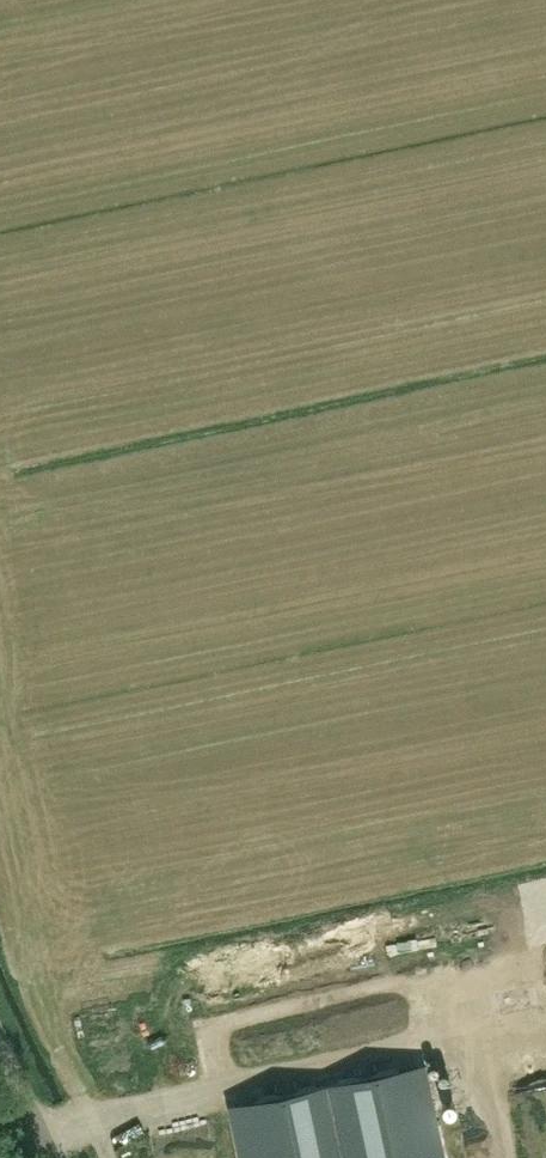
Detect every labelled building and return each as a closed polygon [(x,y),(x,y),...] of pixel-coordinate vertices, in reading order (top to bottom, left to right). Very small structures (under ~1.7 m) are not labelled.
[(457,1140),(454,1120),(352,1138),(356,1157),(361,1157),(457,1140)]
